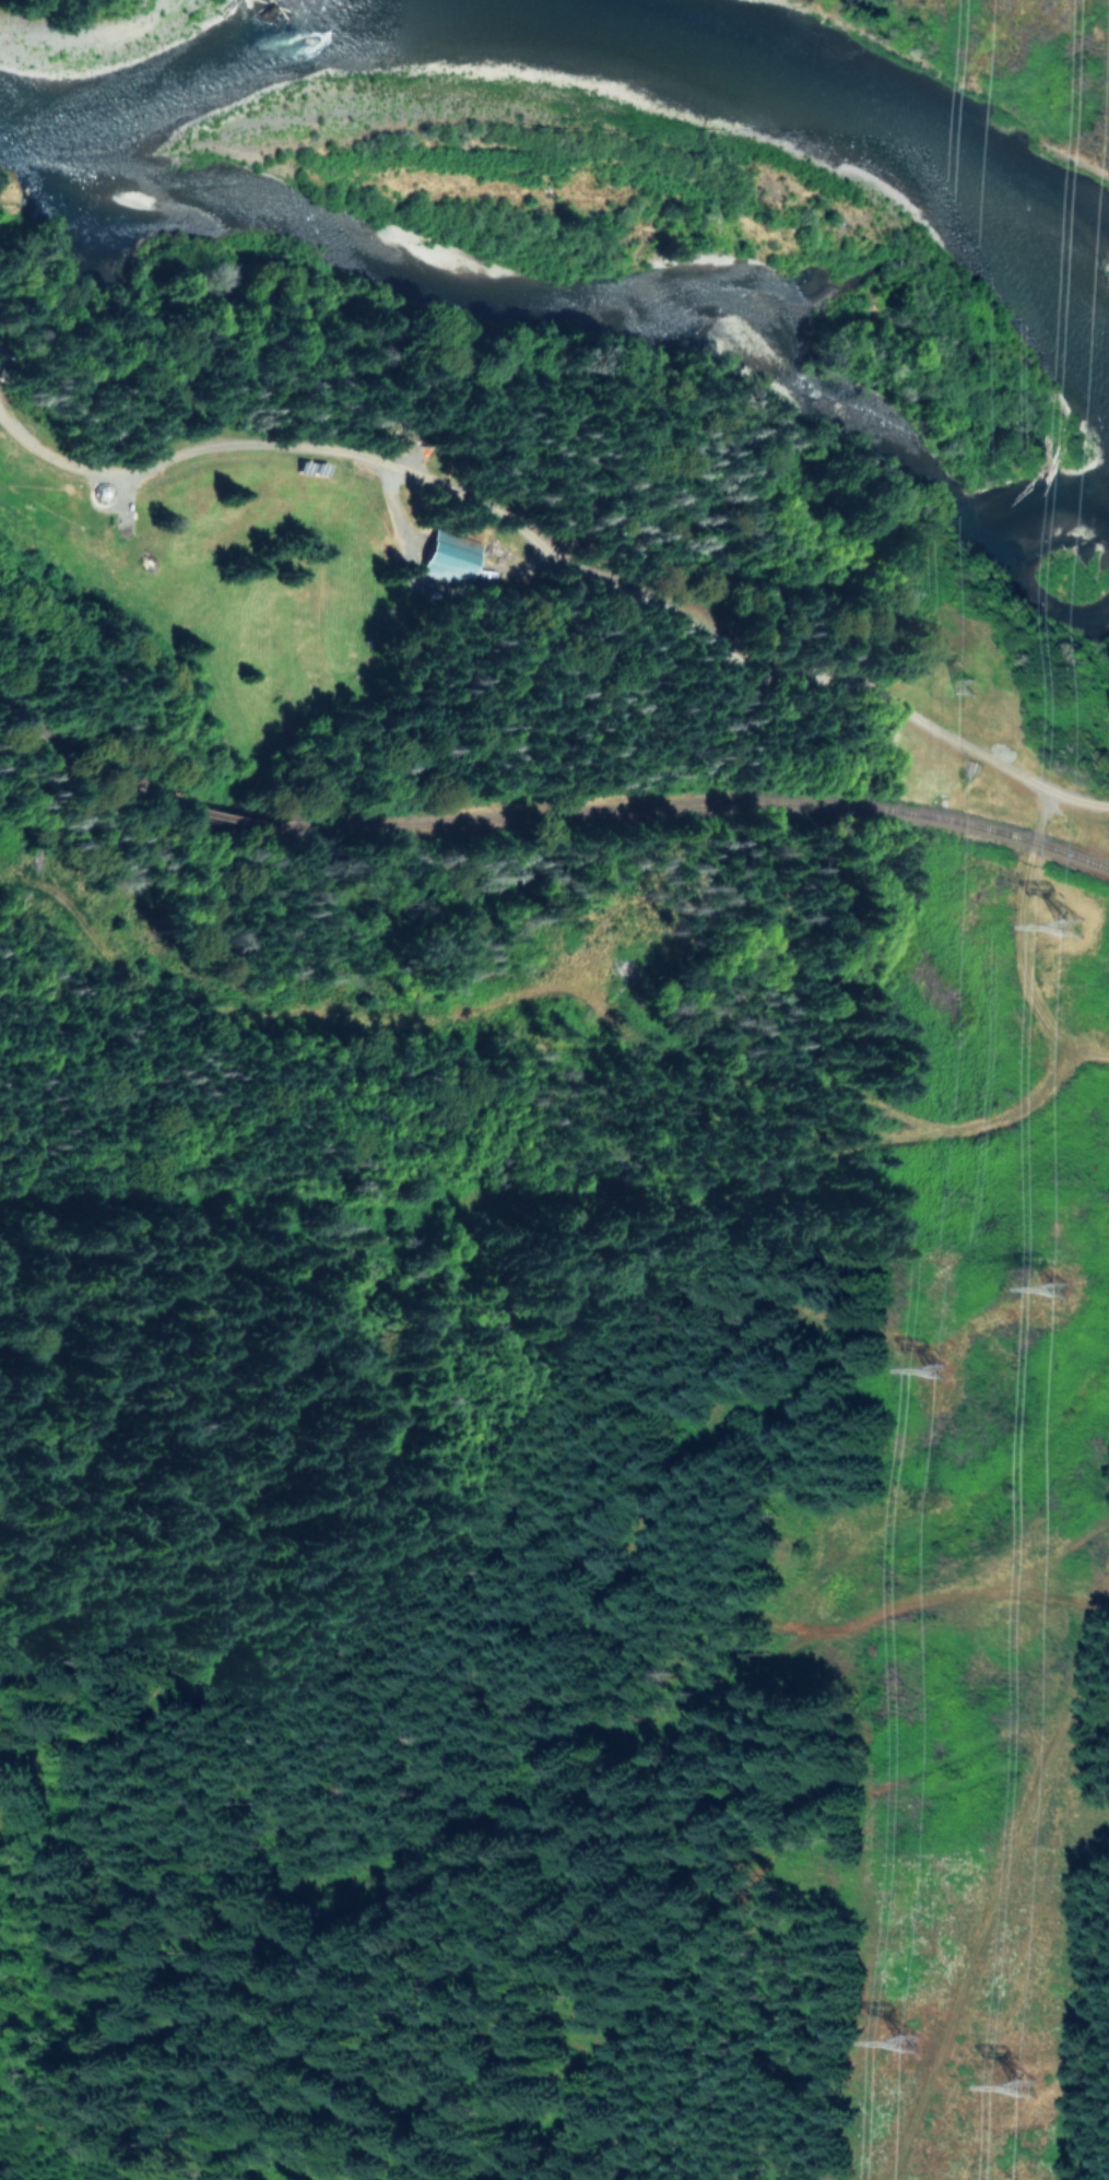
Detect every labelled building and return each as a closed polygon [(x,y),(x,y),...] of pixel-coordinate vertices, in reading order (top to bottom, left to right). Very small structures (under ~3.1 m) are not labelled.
[(482,544),(437,528),(421,572),(466,588),(482,544)]
